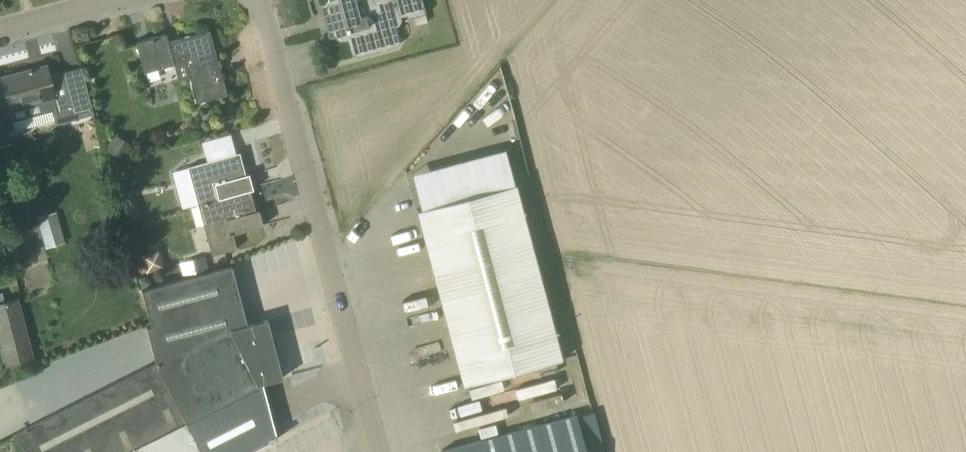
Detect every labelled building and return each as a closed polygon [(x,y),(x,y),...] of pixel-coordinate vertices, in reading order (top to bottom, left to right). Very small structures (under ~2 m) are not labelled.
[(327,4),(336,38),(341,41),(349,39),(353,54),(358,56),(397,46),(400,41),(394,18),(407,15),(408,19),(426,13),(422,0),(329,0),(327,4)] [(227,94),(210,30),(179,38),(180,40),(169,43),(166,33),(154,37),(154,36),(149,37),(149,38),(136,42),(144,73),(186,61),(190,76),(197,102),(227,94)] [(93,108),(82,67),(35,79),(32,68),(1,77),(10,110),(54,98),(59,117),(93,108)] [(114,131),(105,147),(122,157),(131,141),(114,131)] [(243,175),(237,154),(188,167),(195,190),(203,188),(206,201),(207,202),(247,190),(247,191),(253,189),(249,173),(243,175)] [(464,385),(562,359),(516,184),(417,210),(464,385)] [(213,255),(237,248),(233,234),(263,225),(259,210),(252,211),(247,191),(247,190),(207,202),(206,201),(198,203),(205,226),(213,255)] [(56,212),(37,218),(45,251),(65,246),(56,212)] [(158,248),(140,253),(145,270),(163,265),(158,248)] [(184,278),(209,271),(205,256),(180,263),(184,278)] [(156,362),(157,362),(228,327),(230,330),(247,325),(247,324),(232,266),(209,271),(184,278),(142,289),(152,326),(147,328),(156,362)] [(5,301),(0,303),(0,342),(8,371),(36,364),(19,297),(5,301)] [(187,423),(129,451),(250,451),(279,438),(276,434),(263,383),(283,378),(268,319),(247,324),(247,325),(230,330),(228,327),(157,362),(156,362),(187,423)] [(187,423),(156,362),(12,435),(21,451),(129,451),(187,423)] [(461,445),(441,450),(442,451),(586,451),(576,414),(461,445)]
